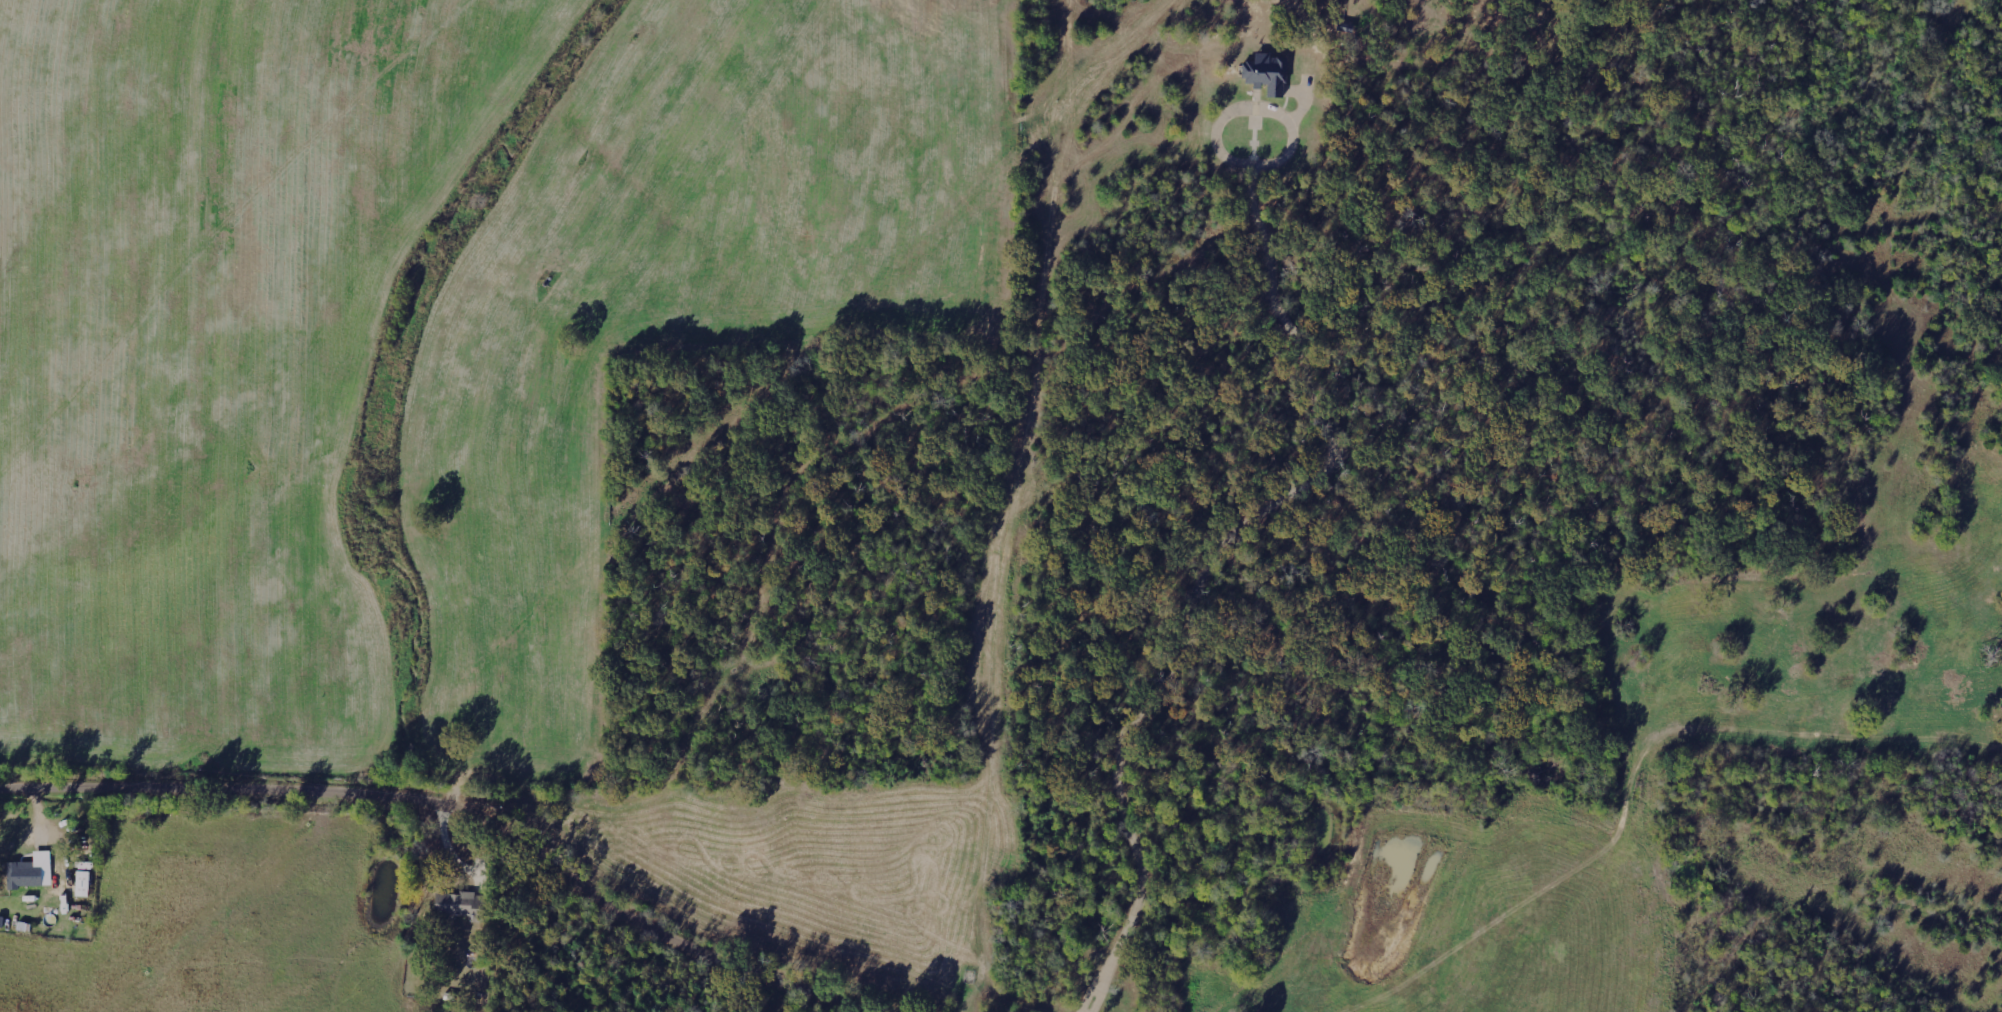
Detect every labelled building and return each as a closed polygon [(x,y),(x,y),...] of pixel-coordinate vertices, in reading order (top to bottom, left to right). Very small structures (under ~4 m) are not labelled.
[(1267,98),(1284,98),(1285,62),(1263,62),(1263,57),(1249,57),(1249,73),(1240,73),(1240,85),(1267,85),(1267,98)] [(53,852),(36,852),(36,862),(10,863),(10,891),(22,890),(22,886),(54,886),(53,852)] [(93,898),(94,872),(80,872),(80,898),(93,898)] [(438,915),(477,916),(478,894),(438,893),(438,915)]
